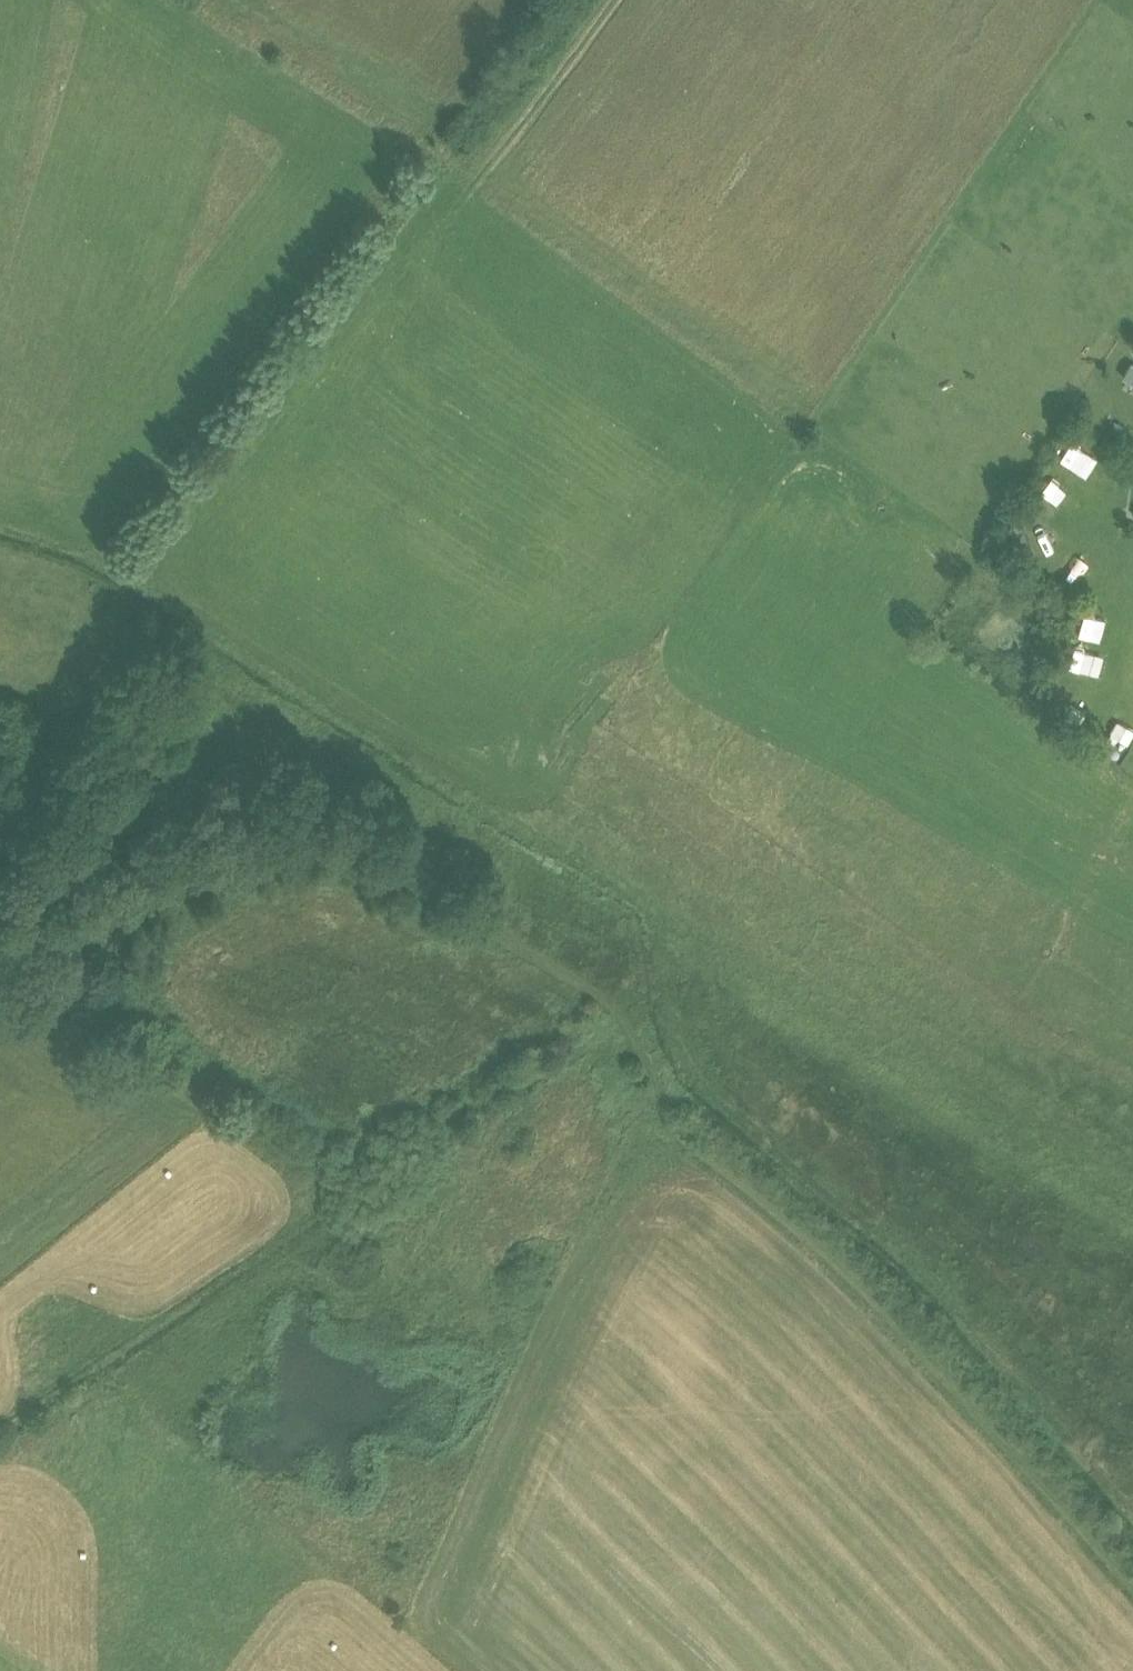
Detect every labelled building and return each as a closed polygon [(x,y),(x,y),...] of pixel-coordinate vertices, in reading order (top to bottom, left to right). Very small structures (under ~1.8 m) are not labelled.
[(1125,377),(1132,382),(1132,364),(1125,377)] [(1085,467),(1091,447),(1070,440),(1064,461),(1085,467)]
